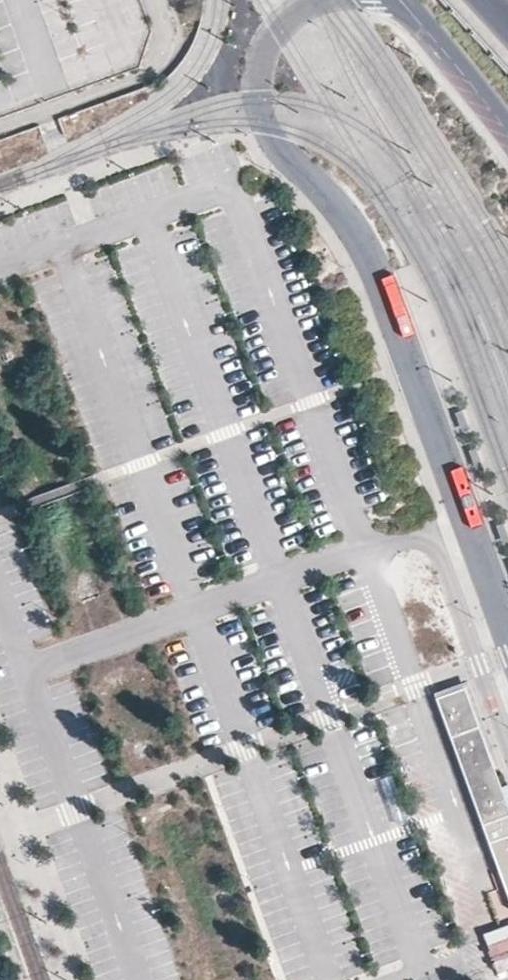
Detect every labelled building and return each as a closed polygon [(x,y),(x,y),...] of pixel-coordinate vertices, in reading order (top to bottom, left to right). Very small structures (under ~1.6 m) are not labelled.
[(465,688),(494,767),(499,765),(468,680),(435,693),(436,698),(465,688)] [(465,688),(436,698),(507,896),(507,807),(501,787),(494,767),(465,688)] [(484,936),(495,967),(497,974),(507,970),(507,928),(484,936)]
